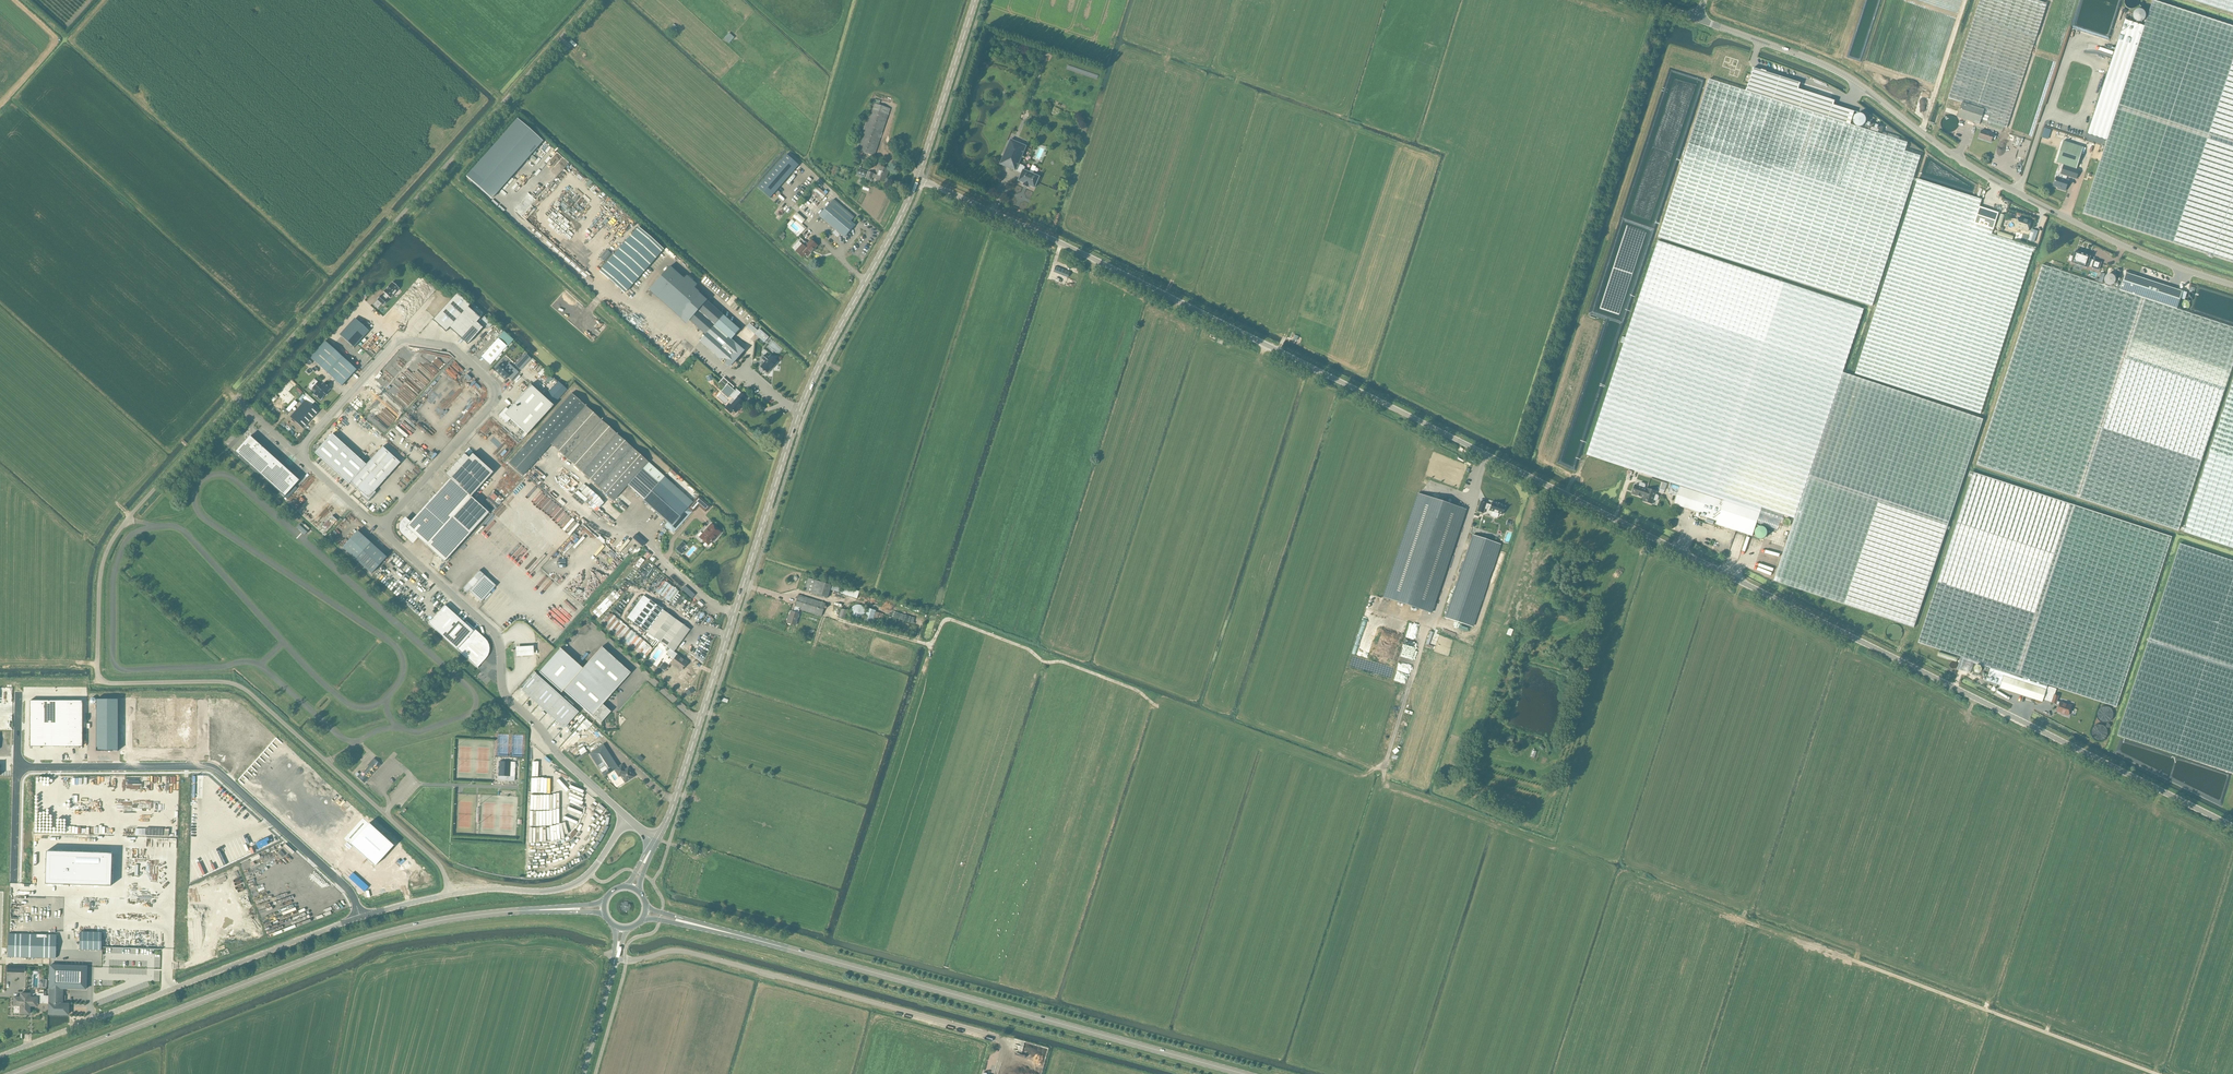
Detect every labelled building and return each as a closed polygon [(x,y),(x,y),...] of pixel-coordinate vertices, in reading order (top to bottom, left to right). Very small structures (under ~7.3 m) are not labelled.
[(2007,127),(2047,4),(2035,0),(1980,0),(1949,98),(1962,103),(1958,117),(1980,125),(1981,119),(2007,127)] [(2232,263),(2232,26),(2153,0),(2144,26),(2124,19),(2087,134),(2107,141),(2083,213),(2232,263)] [(2232,14),(2232,0),(2185,0),(2232,14)] [(2130,18),(2139,22),(2143,11),(2134,8),(2130,18)] [(669,29),(673,33),(676,29),(675,28),(677,27),(673,24),(669,29)] [(729,33),(724,39),(729,44),(734,37),(729,33)] [(1866,129),(1851,123),(1854,112),(1834,106),(1835,101),(1799,89),(1801,83),(1753,68),(1746,91),(1709,79),(1658,237),(1871,305),(1920,156),(1905,151),(1907,142),(1881,134),(1866,129)] [(857,150),(875,156),(891,109),(871,102),(868,108),(871,109),(857,150)] [(1955,122),(1955,120),(1954,119),(1954,117),(1953,116),(1952,115),(1950,114),(1949,114),(1947,113),(1945,113),(1943,114),(1941,115),(1940,116),(1939,117),(1938,119),(1938,120),(1937,122),(1938,123),(1938,125),(1939,126),(1940,128),(1941,129),(1942,130),(1944,131),(1946,131),(1948,131),(1949,130),(1951,130),(1952,129),(1954,127),(1954,126),(1955,124),(1955,122)] [(517,119),(466,177),(491,199),(542,141),(517,119)] [(1866,129),(1881,134),(1884,127),(1869,122),(1866,129)] [(2049,135),(2051,130),(2044,128),(2041,137),(2046,138),(2047,134),(2049,135)] [(1979,138),(1991,142),(1994,134),(1982,130),(1979,138)] [(1018,165),(1026,147),(1011,140),(1000,164),(1016,171),(1017,169),(1023,172),(1019,181),(1024,183),(1023,186),(1028,188),(1029,186),(1035,188),(1040,177),(1024,170),(1025,168),(1024,167),(1024,166),(1020,164),(1019,165),(1018,165)] [(2060,189),(2065,191),(2068,181),(2066,180),(2067,176),(2076,179),(2080,170),(2076,169),(2083,147),(2063,141),(2056,162),(2063,165),(2060,174),(2064,175),(2062,179),(2056,177),(2054,186),(2060,188),(2060,189)] [(787,154),(758,187),(770,198),(799,165),(787,154)] [(876,179),(884,182),(887,174),(889,170),(880,167),(877,175),(874,174),(874,173),(868,171),(865,179),(872,181),(873,178),(876,179)] [(867,171),(858,168),(856,175),(865,177),(867,171)] [(1857,374),(1981,414),(2034,247),(2012,240),(2014,236),(1999,232),(1997,236),(1992,234),(1999,213),(1980,207),(1982,199),(1918,179),(1890,266),(1891,266),(1857,374)] [(827,190),(825,192),(817,185),(811,192),(822,201),(830,193),(827,190)] [(840,234),(845,237),(855,225),(851,221),(855,217),(838,203),(833,199),(819,216),(823,220),(835,230),(833,233),(836,236),(838,236),(840,234)] [(803,224),(807,220),(799,212),(795,216),(803,224)] [(2015,227),(2028,231),(2031,221),(2027,219),(2026,220),(2018,218),(2015,227)] [(638,228),(599,271),(624,293),(663,250),(638,228)] [(2030,231),(2028,240),(2035,242),(2037,234),(2030,231)] [(595,249),(598,244),(594,240),(590,245),(595,249)] [(796,251),(803,257),(806,254),(808,256),(817,246),(811,240),(805,247),(802,244),(796,251)] [(1864,309),(1658,240),(1587,455),(1671,483),(1667,493),(1677,496),(1674,505),(1701,514),(1700,516),(1717,521),(1716,524),(1752,536),(1757,523),(1778,530),(1784,515),(1794,518),(1774,581),(1914,628),(1983,419),(1842,372),(1864,309)] [(2092,267),(2099,270),(2101,263),(2094,260),(2094,261),(2089,260),(2090,257),(2090,256),(2075,251),(2075,252),(2073,257),(2070,256),(2069,260),(2072,261),(2071,262),(2071,263),(2086,268),(2087,267),(2087,265),(2092,267)] [(2178,531),(2232,363),(2232,327),(2177,309),(2183,291),(2129,273),(2128,272),(2126,271),(2124,272),(2124,274),(2124,276),(2120,290),(2042,265),(1977,465),(2178,531)] [(690,320),(706,335),(715,325),(731,339),(740,329),(693,288),(696,285),(686,276),(683,280),(669,267),(652,287),(690,320)] [(1063,276),(1068,277),(1070,272),(1065,270),(1056,267),(1054,272),(1063,276)] [(2117,279),(2114,287),(2119,289),(2122,278),(2119,276),(2121,270),(2117,269),(2114,277),(2115,277),(2115,278),(2115,279),(2117,279)] [(2104,279),(2104,280),(2104,281),(2104,282),(2105,283),(2105,284),(2106,284),(2106,285),(2107,285),(2108,285),(2108,286),(2109,286),(2110,286),(2111,286),(2112,286),(2112,285),(2113,285),(2114,284),(2115,283),(2115,282),(2115,281),(2116,280),(2116,279),(2115,279),(2115,278),(2115,277),(2114,277),(2114,276),(2113,276),(2113,275),(2112,275),(2111,275),(2111,274),(2110,274),(2109,274),(2109,275),(2108,275),(2107,275),(2106,276),(2105,277),(2104,278),(2104,279)] [(378,298),(377,299),(378,300),(382,304),(383,305),(384,304),(387,301),(386,300),(388,297),(390,298),(399,288),(392,282),(383,292),(385,294),(382,297),(381,295),(378,298)] [(468,307),(469,307),(456,295),(433,320),(446,332),(449,328),(468,307)] [(436,313),(445,303),(438,297),(429,307),(436,313)] [(480,318),(468,307),(449,328),(461,339),(476,322),(480,318)] [(418,333),(432,317),(423,310),(410,325),(418,333)] [(482,320),(480,318),(476,322),(482,328),(485,325),(490,329),(493,325),(484,317),(482,320)] [(369,331),(356,320),(341,336),(354,348),(369,331)] [(476,322),(461,339),(468,344),(483,328),(482,328),(476,322)] [(715,325),(706,335),(700,341),(723,361),(722,362),(724,364),(726,361),(730,365),(744,350),(731,340),(731,339),(715,325)] [(507,346),(498,338),(481,357),(490,365),(507,346)] [(341,386),(356,370),(325,341),(310,358),(341,386)] [(522,369),(533,358),(528,353),(517,365),(522,369)] [(761,367),(768,372),(774,366),(778,362),(771,356),(769,357),(766,354),(761,359),(765,362),(761,367)] [(519,372),(509,363),(506,367),(501,363),(495,370),(506,379),(508,377),(511,381),(519,372)] [(539,364),(534,370),(538,373),(543,366),(539,364)] [(414,370),(406,378),(401,373),(398,377),(411,390),(414,387),(420,393),(429,384),(414,370)] [(724,378),(719,383),(729,392),(728,392),(731,395),(730,396),(735,400),(731,405),(728,403),(724,408),(731,414),(734,410),(736,413),(742,406),(742,407),(745,404),(743,402),(747,398),(736,389),(735,390),(733,388),(734,387),(724,378)] [(561,394),(567,386),(559,380),(553,389),(561,394)] [(2184,532),(2232,548),(2232,382),(2200,482),(2184,532)] [(290,383),(278,396),(286,404),(294,395),(289,391),(294,386),(290,383)] [(326,393),(330,389),(324,383),(321,386),(318,383),(313,388),(316,391),(314,394),(320,400),(324,395),(324,396),(326,393)] [(553,406),(530,385),(508,410),(506,408),(498,416),(506,423),(510,419),(527,435),(553,406)] [(363,394),(353,404),(359,410),(369,401),(363,394)] [(665,525),(673,533),(691,513),(687,509),(693,502),(648,462),(571,394),(509,463),(523,476),(551,444),(613,500),(627,485),(643,500),(667,522),(665,525)] [(317,412),(305,401),(290,417),(303,428),(317,412)] [(372,424),(375,422),(366,412),(363,414),(372,424)] [(260,438),(265,431),(260,427),(254,434),(260,438)] [(365,464),(332,434),(315,453),(348,483),(350,481),(362,492),(361,493),(367,499),(375,491),(374,490),(400,461),(382,445),(365,464)] [(255,440),(255,439),(254,440),(250,436),(246,440),(246,439),(245,440),(246,441),(239,448),(235,452),(284,497),(288,492),(294,485),(300,480),(299,479),(298,480),(255,440)] [(401,524),(400,526),(400,529),(401,531),(403,533),(408,538),(410,537),(414,540),(417,537),(444,562),(489,513),(471,497),(493,472),(472,453),(468,457),(464,453),(445,474),(450,478),(409,523),(405,519),(402,522),(401,524)] [(2048,685),(2116,707),(2172,537),(1973,473),(1918,643),(1991,666),(1990,669),(1983,666),(1980,675),(1987,677),(1986,681),(2000,686),(1999,688),(2042,702),(2048,685)] [(558,480),(555,482),(565,494),(569,491),(562,483),(561,483),(558,480)] [(1646,502),(1652,504),(1653,500),(1656,501),(1657,500),(1658,499),(1658,497),(1658,495),(1655,494),(1656,491),(1647,488),(1647,489),(1644,488),(1645,485),(1644,484),(1641,483),(1640,483),(1639,486),(1635,485),(1633,491),(1635,492),(1634,494),(1644,498),(1643,499),(1646,500),(1646,502)] [(589,505),(596,512),(604,503),(599,497),(586,486),(581,493),(591,502),(589,505)] [(495,491),(489,498),(494,503),(500,496),(495,491)] [(1466,509),(1418,493),(1384,597),(1431,613),(1466,509)] [(552,507),(555,504),(547,496),(544,500),(552,507)] [(688,508),(693,512),(698,506),(705,512),(710,507),(698,496),(688,508)] [(1481,500),(1477,511),(1484,513),(1486,506),(1489,507),(1489,508),(1502,512),(1505,504),(1492,499),(1490,503),(1490,504),(1487,503),(1487,502),(1481,500)] [(639,516),(642,513),(630,502),(627,506),(639,516)] [(327,525),(330,527),(342,512),(338,509),(327,525)] [(624,529),(627,526),(615,515),(612,518),(624,529)] [(1479,528),(1495,532),(1498,521),(1490,519),(1489,523),(1481,521),(1479,528)] [(699,537),(708,545),(716,536),(717,537),(721,533),(711,524),(699,537)] [(307,532),(299,525),(297,528),(305,535),(307,532)] [(371,574),(386,557),(357,531),(342,547),(371,574)] [(1476,535),(1449,619),(1473,626),(1499,543),(1476,535)] [(2232,774),(2232,561),(2180,543),(2117,736),(2175,755),(2232,774)] [(479,571),(463,588),(468,593),(469,591),(481,602),(496,586),(483,574),(479,571)] [(830,590),(857,599),(860,592),(832,583),(831,585),(808,578),(804,591),(828,598),(830,590)] [(670,664),(681,671),(687,662),(677,655),(678,654),(674,652),(690,630),(649,600),(643,595),(627,617),(633,622),(670,649),(666,654),(674,659),(670,664)] [(822,617),(826,604),(798,595),(795,607),(793,612),(791,611),(789,618),(788,618),(787,623),(796,625),(799,614),(798,614),(800,610),(822,617)] [(609,597),(598,607),(604,613),(615,603),(609,597)] [(704,610),(702,613),(685,601),(683,604),(684,605),(679,612),(695,624),(701,616),(705,619),(709,614),(704,610)] [(865,611),(865,609),(865,608),(865,607),(865,606),(863,605),(863,604),(861,603),(859,603),(858,603),(856,603),(855,604),(854,605),(853,607),(852,608),(852,609),(852,611),(853,612),(854,614),(856,615),(857,616),(858,616),(860,616),(861,616),(863,614),(864,613),(865,612),(865,611)] [(445,605),(428,624),(449,642),(477,667),(483,660),(484,659),(485,658),(486,657),(487,656),(487,655),(488,654),(489,652),(489,651),(489,650),(489,649),(489,647),(489,646),(489,645),(488,644),(488,643),(487,642),(487,641),(486,641),(486,640),(485,639),(467,622),(465,624),(445,605)] [(841,608),(839,617),(846,619),(849,610),(841,608)] [(876,612),(876,611),(868,608),(864,622),(872,625),(873,619),(877,620),(879,613),(876,612)] [(654,646),(609,612),(601,623),(646,657),(654,646)] [(920,630),(924,620),(899,612),(898,616),(903,618),(902,622),(910,625),(909,627),(920,630)] [(533,647),(516,648),(516,657),(534,656),(533,647)] [(563,690),(600,723),(611,712),(602,704),(630,673),(601,647),(582,668),(560,648),(539,672),(561,692),(563,690)] [(1972,666),(1972,665),(1972,663),(1970,661),(1969,660),(1968,660),(1967,659),(1965,659),(1964,659),(1963,659),(1962,660),(1961,660),(1960,662),(1959,663),(1958,664),(1958,665),(1958,667),(1958,668),(1959,669),(1960,670),(1960,671),(1962,672),(1963,673),(1964,673),(1966,673),(1968,673),(1970,671),(1971,670),(1972,669),(1972,668),(1972,666)] [(535,673),(521,690),(530,697),(544,681),(535,673)] [(544,681),(530,697),(538,705),(553,689),(544,681)] [(553,689),(538,705),(547,713),(561,696),(553,689)] [(2063,714),(2068,716),(2071,706),(2060,702),(2057,701),(2058,696),(2054,695),(2052,703),(2056,704),(2059,705),(2057,711),(2063,713),(2063,714)] [(561,696),(547,713),(555,720),(570,704),(561,696)] [(118,699),(96,699),(96,720),(118,720),(118,699)] [(136,710),(164,710),(164,699),(136,699),(136,710)] [(164,699),(164,710),(192,710),(192,699),(164,699)] [(43,701),(30,701),(30,724),(43,724),(43,701)] [(56,701),(43,701),(43,724),(56,724),(56,701)] [(69,701),(56,701),(56,724),(69,724),(69,701)] [(82,701),(69,701),(69,724),(82,724),(82,701)] [(570,704),(555,720),(564,728),(579,712),(570,704)] [(158,721),(164,721),(164,710),(136,710),(136,721),(145,721),(158,721)] [(164,710),(164,721),(170,721),(183,721),(192,721),(192,710),(164,710)] [(118,720),(96,720),(96,735),(118,735),(118,720)] [(133,748),(146,748),(145,721),(136,721),(133,721),(133,748)] [(146,748),(158,748),(158,721),(145,721),(146,748)] [(158,748),(170,748),(170,721),(158,721),(158,748)] [(170,748),(183,748),(183,721),(170,721),(170,748)] [(183,721),(183,748),(195,748),(195,721),(183,721)] [(43,724),(30,724),(30,747),(43,747),(43,724)] [(56,724),(43,724),(43,747),(56,747),(56,724)] [(69,724),(56,724),(56,747),(69,747),(69,724)] [(82,724),(69,724),(69,747),(82,747),(82,724)] [(118,735),(96,735),(96,751),(118,751),(118,735)] [(576,747),(581,755),(588,751),(582,743),(576,747)] [(618,768),(618,767),(603,744),(589,753),(604,777),(614,770),(618,768)] [(373,759),(357,777),(364,783),(380,765),(373,759)] [(502,761),(501,776),(505,776),(504,781),(515,781),(515,762),(502,761)] [(621,765),(618,767),(618,768),(614,770),(619,776),(620,775),(625,782),(634,777),(628,768),(625,770),(621,765)] [(542,789),(542,780),(533,779),(532,794),(535,794),(535,791),(538,792),(538,789),(542,789)] [(367,821),(349,842),(379,869),(398,849),(367,821)] [(255,843),(258,849),(268,844),(267,841),(270,840),(268,836),(255,843)] [(41,851),(41,884),(106,884),(107,852),(41,851)] [(352,873),(348,878),(364,892),(368,887),(352,873)] [(262,916),(262,909),(254,909),(253,931),(262,931),(262,922),(266,922),(266,916),(262,916)] [(102,932),(80,932),(80,950),(102,950),(102,932)] [(57,935),(8,934),(8,957),(56,958),(57,935)] [(87,966),(50,965),(49,1004),(49,1015),(68,1016),(68,1007),(66,1007),(66,1004),(62,1004),(62,1000),(65,1000),(65,996),(62,995),(63,988),(86,989),(87,966)] [(14,999),(14,1006),(19,1006),(20,1006),(20,1014),(29,1014),(30,1003),(37,1003),(48,1004),(48,995),(44,995),(44,994),(37,994),(37,996),(30,996),(30,995),(30,994),(21,994),(21,998),(14,997),(14,999)] [(679,1002),(682,999),(676,994),(674,998),(679,1002)]
